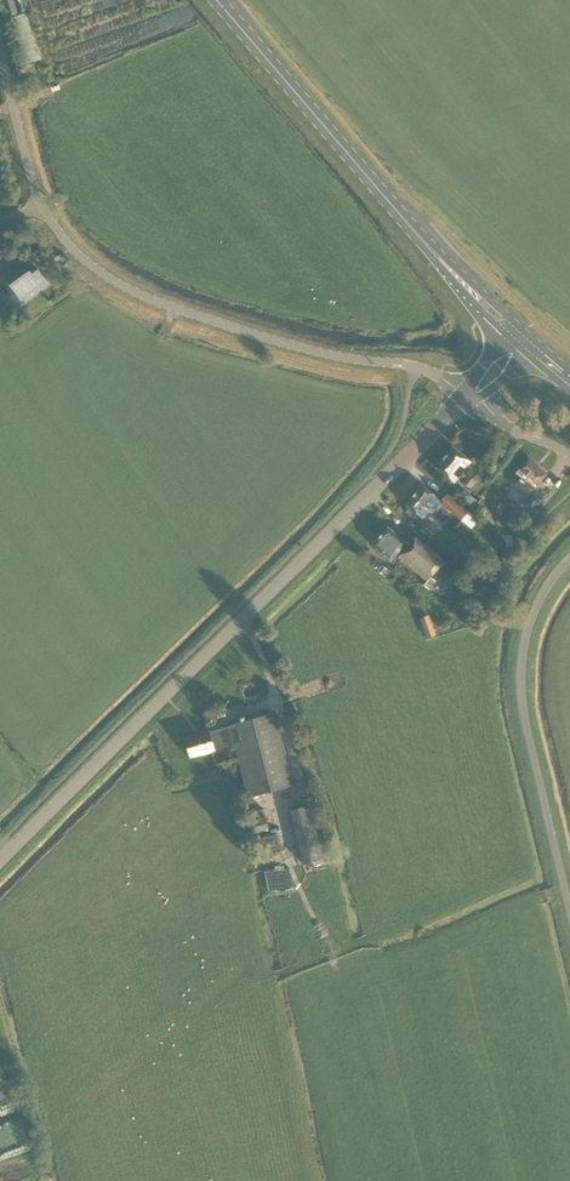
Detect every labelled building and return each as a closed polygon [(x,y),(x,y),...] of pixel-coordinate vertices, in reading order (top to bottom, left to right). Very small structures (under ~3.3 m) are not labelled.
[(24,303),(23,301),(47,284),(48,285),(36,268),(30,272),(24,264),(5,278),(12,287),(13,286),(23,300),(22,301),(23,303),(24,303)] [(436,468),(455,483),(471,462),(453,447),(436,468)] [(535,489),(547,474),(529,459),(517,473),(521,477),(515,484),(528,495),(524,500),(530,505),(540,493),(535,489)] [(463,482),(476,493),(483,484),(470,473),(463,482)] [(461,520),(469,510),(446,492),(440,499),(422,484),(406,505),(409,508),(406,512),(414,518),(417,515),(426,522),(441,504),(461,520)] [(472,510),(478,502),(475,499),(468,507),(472,510)] [(473,513),(479,519),(485,511),(479,506),(473,513)] [(520,533),(527,541),(537,531),(530,524),(520,533)] [(435,572),(448,582),(453,576),(441,565),(445,560),(416,536),(409,544),(388,526),(372,545),(393,563),(398,557),(427,582),(431,577),(435,572)] [(382,574),(386,569),(383,566),(378,571),(382,574)] [(385,577),(390,572),(386,569),(382,574),(385,577)] [(483,583),(488,578),(483,573),(478,578),(483,583)] [(429,589),(436,581),(431,577),(427,582),(424,585),(429,589)] [(420,619),(427,638),(436,635),(429,615),(420,619)] [(234,745),(248,798),(294,785),(275,713),(229,725),(230,727),(210,732),(210,731),(185,738),(190,758),(215,751),(215,750),(234,745)] [(326,859),(311,805),(291,810),(304,864),(326,859)]
